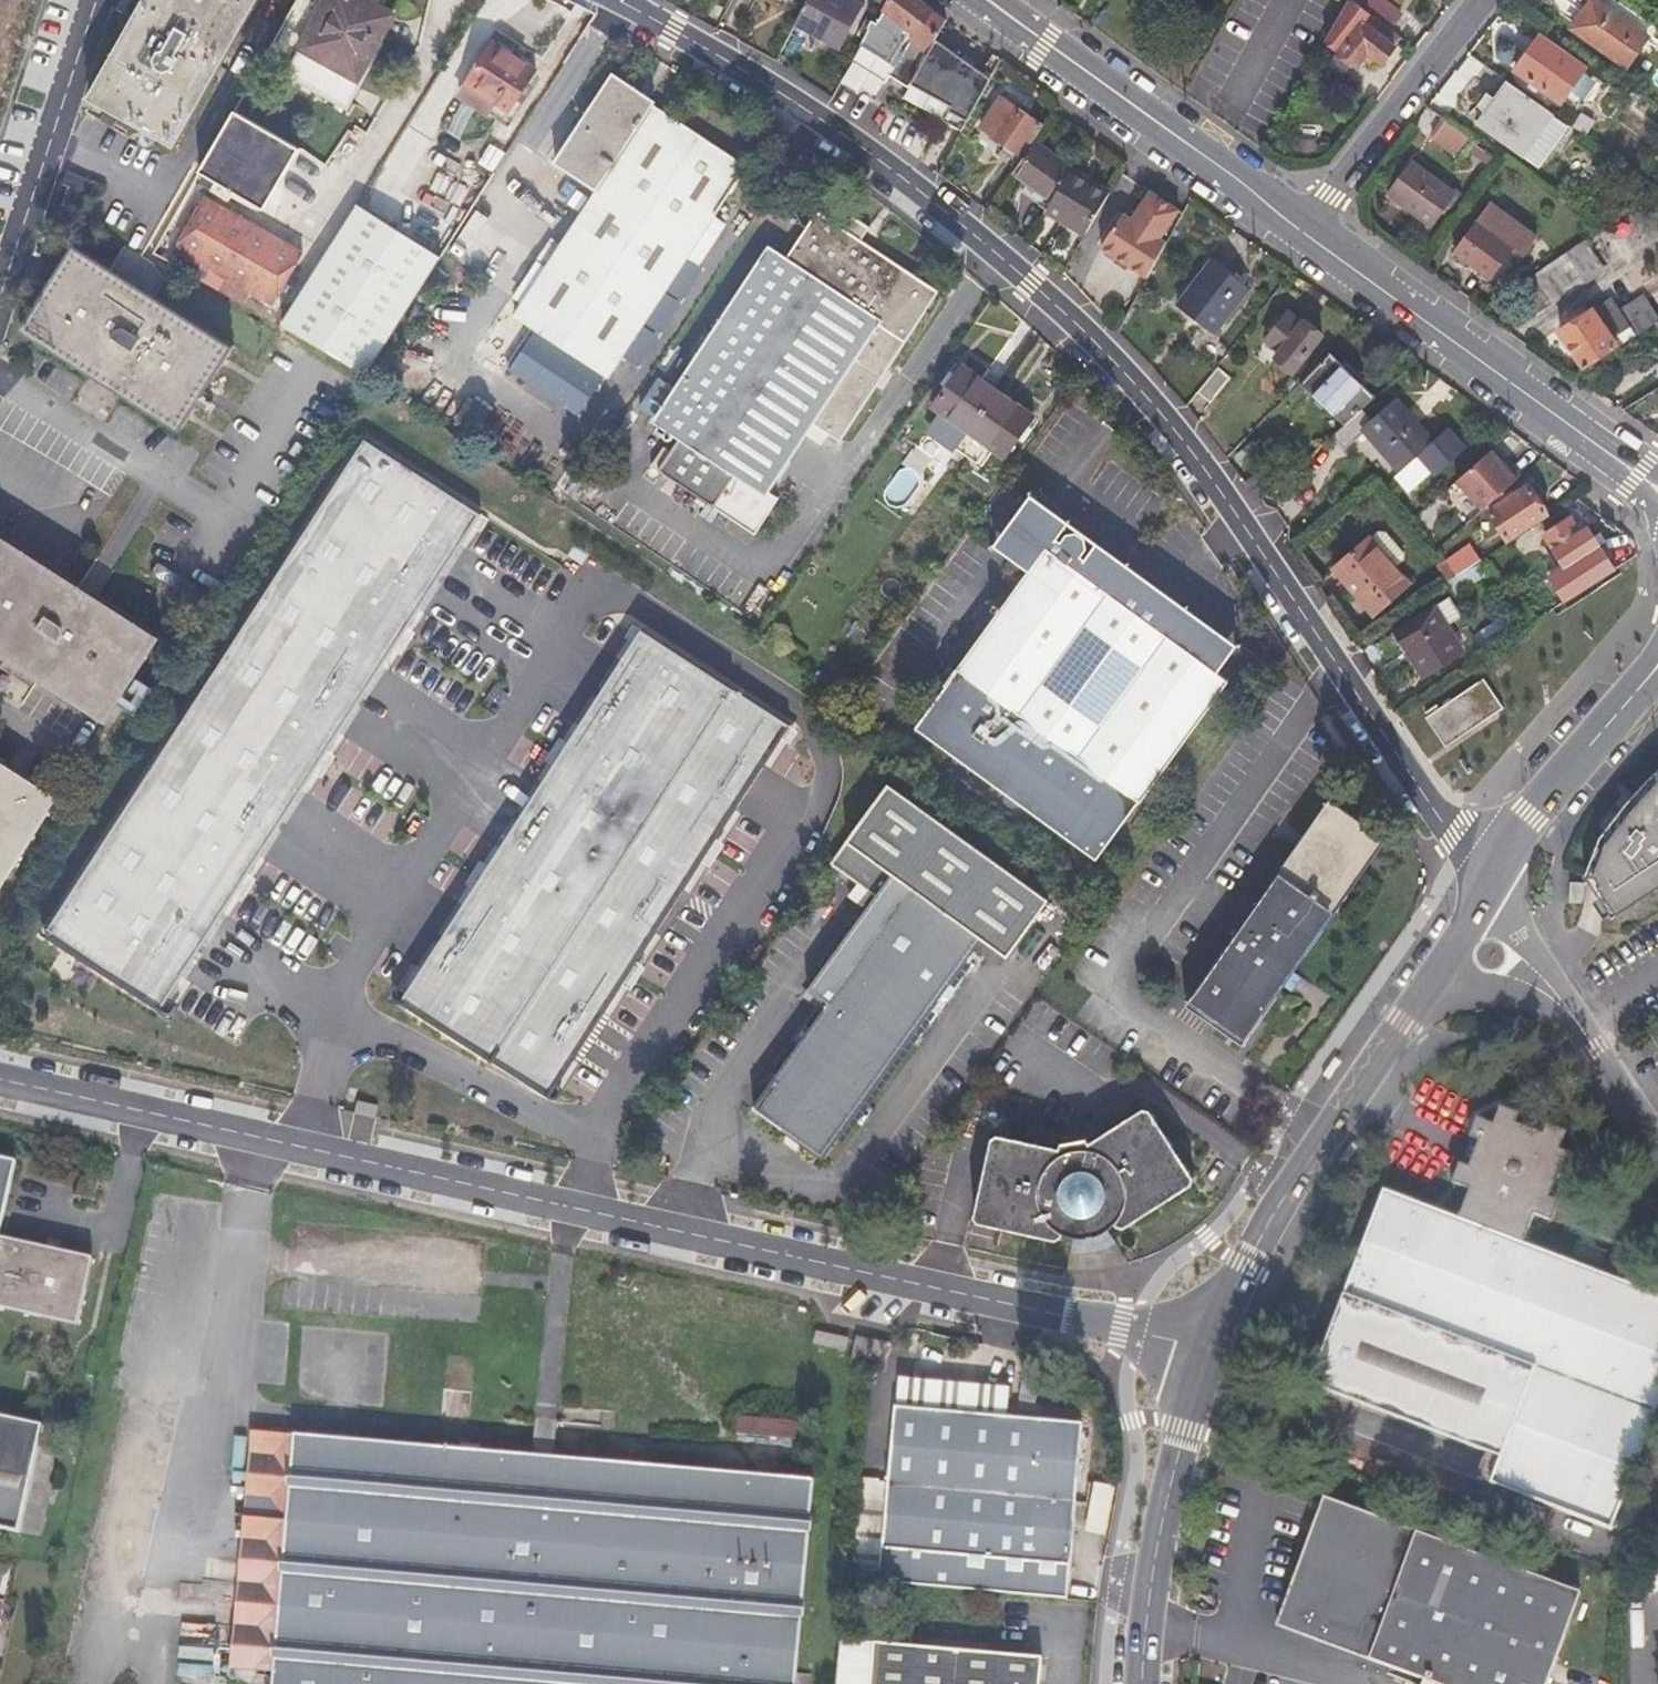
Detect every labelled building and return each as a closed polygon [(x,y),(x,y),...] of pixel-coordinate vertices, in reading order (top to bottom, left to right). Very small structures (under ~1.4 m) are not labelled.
[(127,20),(85,92),(171,141),(252,0),(138,0),(127,20)] [(138,0),(116,0),(114,3),(121,7),(116,15),(127,20),(138,0)] [(361,0),(321,0),(294,47),(314,58),(311,64),(351,88),(376,45),(372,42),(387,15),(361,0)] [(792,23),(835,46),(856,8),(842,0),(804,0),(792,23)] [(942,24),(909,0),(887,0),(872,27),(866,24),(861,33),(865,35),(858,47),(880,61),(877,65),(878,73),(883,77),(867,106),(889,120),(942,24)] [(1350,2),(1373,20),(1390,33),(1402,18),(1383,2),(1384,0),(1351,0),(1350,2)] [(1350,2),(1343,15),(1364,32),(1373,20),(1350,2)] [(1643,40),(1589,2),(1568,32),(1621,70),(1643,40)] [(1382,66),(1401,42),(1390,33),(1373,20),(1364,32),(1344,58),(1367,76),(1378,64),(1382,66)] [(1579,71),(1536,40),(1513,73),(1556,104),(1579,71)] [(528,69),(487,42),(461,83),(502,109),(528,69)] [(758,56),(770,64),(775,54),(764,47),(758,56)] [(934,76),(948,86),(966,98),(981,77),(940,47),(925,67),(924,66),(904,101),(916,109),(927,90),(934,76)] [(656,100),(614,72),(553,160),(597,191),(515,312),(609,375),(749,167),(654,103),(656,100)] [(940,98),(948,86),(934,76),(927,90),(940,98)] [(1558,123),(1505,86),(1475,128),(1528,165),(1558,123)] [(1033,127),(996,99),(975,130),(997,146),(992,153),(1007,165),(1033,127)] [(294,149),(232,114),(199,172),(261,208),(294,149)] [(1455,159),(1469,141),(1442,121),(1429,139),(1455,159)] [(1049,202),(1067,172),(1028,145),(1008,174),(1016,180),(1049,202)] [(1437,187),(1409,166),(1387,198),(1427,227),(1442,210),(1446,213),(1458,197),(1440,183),(1437,187)] [(1041,214),(1080,237),(1108,190),(1070,167),(1067,172),(1049,202),(1042,213),(1041,214)] [(1010,191),(1042,213),(1049,202),(1016,180),(1010,191)] [(1098,252),(1142,280),(1179,215),(1147,195),(1130,220),(1122,215),(1098,252)] [(299,258),(204,197),(172,247),(268,307),(299,258)] [(370,375),(441,250),(355,201),(284,326),(370,375)] [(835,225),(811,209),(778,258),(765,249),(725,308),(718,304),(705,324),(712,328),(672,388),(657,378),(638,407),(677,434),(659,460),(714,498),(712,500),(752,526),(775,491),(767,486),(811,420),(838,438),(936,290),(858,239),(867,226),(845,211),(835,225)] [(1534,244),(1487,211),(1454,258),(1487,283),(1506,260),(1517,267),(1534,244)] [(1580,242),(1515,287),(1531,312),(1596,267),(1580,242)] [(124,245),(107,271),(149,298),(159,283),(152,264),(124,245)] [(149,298),(107,271),(68,247),(15,333),(176,433),(229,348),(149,298)] [(1227,283),(1205,265),(1175,305),(1209,333),(1242,290),(1231,282),(1227,283)] [(1561,334),(1583,370),(1654,325),(1636,298),(1616,310),(1610,301),(1561,334)] [(1295,326),(1282,315),(1254,347),(1267,359),(1263,364),(1280,379),(1315,336),(1298,322),(1295,326)] [(1355,410),(1369,399),(1324,353),(1296,381),(1338,425),(1355,410)] [(1217,360),(1192,392),(1206,404),(1232,372),(1217,360)] [(965,437),(995,397),(960,371),(930,412),(940,419),(965,437)] [(1029,423),(995,397),(965,437),(985,452),(999,463),(1029,423)] [(1338,425),(1326,435),(1338,448),(1358,433),(1393,472),(1426,444),(1389,401),(1366,422),(1355,410),(1338,425)] [(928,435),(953,453),(965,437),(940,419),(928,435)] [(965,437),(953,453),(973,468),(985,452),(965,437)] [(359,445),(47,943),(164,1016),(172,1004),(236,902),(249,880),(314,778),(327,757),(391,655),(404,633),(469,531),(476,518),(359,445)] [(1420,487),(1435,475),(1421,457),(1406,469),(1420,487)] [(1543,517),(1524,487),(1483,512),(1502,543),(1543,517)] [(991,547),(1028,575),(1048,548),(1215,674),(1234,647),(1028,495),(991,547)] [(484,523),(476,518),(469,531),(476,536),(484,523)] [(1561,603),(1632,557),(1622,542),(1601,554),(1586,530),(1573,537),(1563,521),(1539,535),(1565,580),(1552,588),(1561,603)] [(1371,528),(1362,536),(1388,566),(1397,557),(1397,549),(1379,528),(1371,528)] [(106,721),(160,634),(96,594),(79,584),(0,534),(0,655),(3,657),(34,676),(106,721)] [(1388,566),(1362,536),(1327,566),(1349,592),(1355,586),(1375,607),(1403,583),(1388,566)] [(1048,548),(1028,575),(916,727),(1093,858),(1224,681),(1215,674),(1048,548)] [(1479,562),(1492,554),(1489,549),(1476,557),(1471,549),(1447,564),(1457,576),(1476,564),(1479,562)] [(79,584),(96,594),(113,566),(97,556),(79,584)] [(1457,576),(1447,564),(1437,570),(1445,584),(1457,576)] [(1483,578),(1476,564),(1457,576),(1445,584),(1452,596),(1483,578)] [(1461,652),(1434,608),(1394,634),(1421,677),(1461,652)] [(622,639),(630,644),(638,632),(630,627),(622,639)] [(411,995),(404,1006),(553,1100),(562,1086),(625,986),(639,963),(702,862),(717,839),(780,738),(788,726),(638,632),(630,644),(566,746),(553,768),(489,870),(475,892),(413,991),(411,995)] [(412,638),(404,633),(391,655),(399,659),(412,638)] [(34,676),(3,657),(0,662),(0,669),(28,686),(34,676)] [(1503,706),(1483,678),(1426,720),(1445,747),(1503,706)] [(788,726),(780,738),(789,743),(796,731),(788,726)] [(545,762),(553,768),(566,746),(558,742),(545,762)] [(16,750),(6,766),(24,777),(34,761),(16,750)] [(327,757),(314,778),(321,783),(335,761),(327,757)] [(1630,793),(1591,871),(1619,912),(1657,886),(1657,760),(1630,793)] [(6,766),(0,762),(0,892),(58,799),(24,777),(6,766)] [(832,860),(878,894),(810,988),(830,1002),(756,1104),(824,1153),(982,937),(1008,956),(1050,898),(888,782),(832,860)] [(1383,837),(1328,797),(1181,1000),(1236,1040),(1383,837)] [(725,844),(717,839),(702,862),(711,867),(725,844)] [(467,887),(475,892),(489,870),(480,865),(467,887)] [(257,885),(249,880),(236,902),(244,907),(257,885)] [(1580,880),(1568,880),(1567,898),(1579,899),(1580,880)] [(647,968),(639,963),(625,986),(633,991),(647,968)] [(395,1000),(404,1006),(411,995),(399,988),(395,994),(395,1000)] [(184,1011),(172,1004),(164,1016),(171,1020),(178,1019),(184,1011)] [(565,1090),(562,1086),(553,1100),(556,1101),(563,1099),(566,1095),(565,1090)] [(381,1109),(362,1105),(360,1112),(380,1117),(381,1109)] [(1060,1144),(998,1131),(990,1137),(975,1211),(978,1220),(1055,1235),(1061,1233),(1064,1227),(1074,1230),(1080,1231),(1086,1232),(1093,1231),(1100,1228),(1107,1225),(1115,1219),(1116,1222),(1125,1223),(1192,1181),(1193,1174),(1150,1108),(1143,1105),(1090,1138),(1087,1134),(1061,1138),(1060,1144)] [(1527,1498),(1614,1531),(1657,1413),(1657,1296),(1526,1246),(1537,1220),(1550,1225),(1559,1204),(1551,1200),(1560,1176),(1569,1180),(1577,1159),(1562,1153),(1569,1137),(1547,1129),(1543,1139),(1515,1127),(1518,1118),(1500,1111),(1493,1128),(1477,1122),(1469,1142),(1478,1145),(1468,1170),(1459,1167),(1451,1188),(1468,1195),(1458,1222),(1383,1193),(1310,1388),(1502,1461),(1537,1474),(1527,1498)] [(14,1164),(0,1161),(0,1228),(14,1164)] [(75,1327),(89,1261),(0,1240),(0,1311),(75,1327)] [(835,1338),(803,1331),(798,1354),(830,1361),(835,1338)] [(878,1348),(844,1340),(838,1366),(873,1373),(878,1348)] [(1079,1424),(894,1409),(880,1585),(1065,1600),(1079,1424)] [(22,1534),(43,1427),(0,1417),(0,1529),(22,1534)] [(228,1582),(273,1587),(268,1650),(265,1683),(787,1683),(804,1478),(240,1429),(228,1582)] [(1493,1485),(1527,1498),(1537,1474),(1502,1461),(1493,1485)] [(1282,1631),(1328,1504),(1320,1501),(1273,1627),(1282,1631)] [(1427,1683),(1543,1683),(1574,1595),(1328,1504),(1282,1631),(1420,1682),(1427,1683)] [(273,1587),(228,1582),(222,1646),(268,1650),(273,1587)] [(845,1645),(842,1683),(1039,1683),(1041,1659),(914,1650),(916,1629),(883,1626),(882,1647),(845,1645)]
